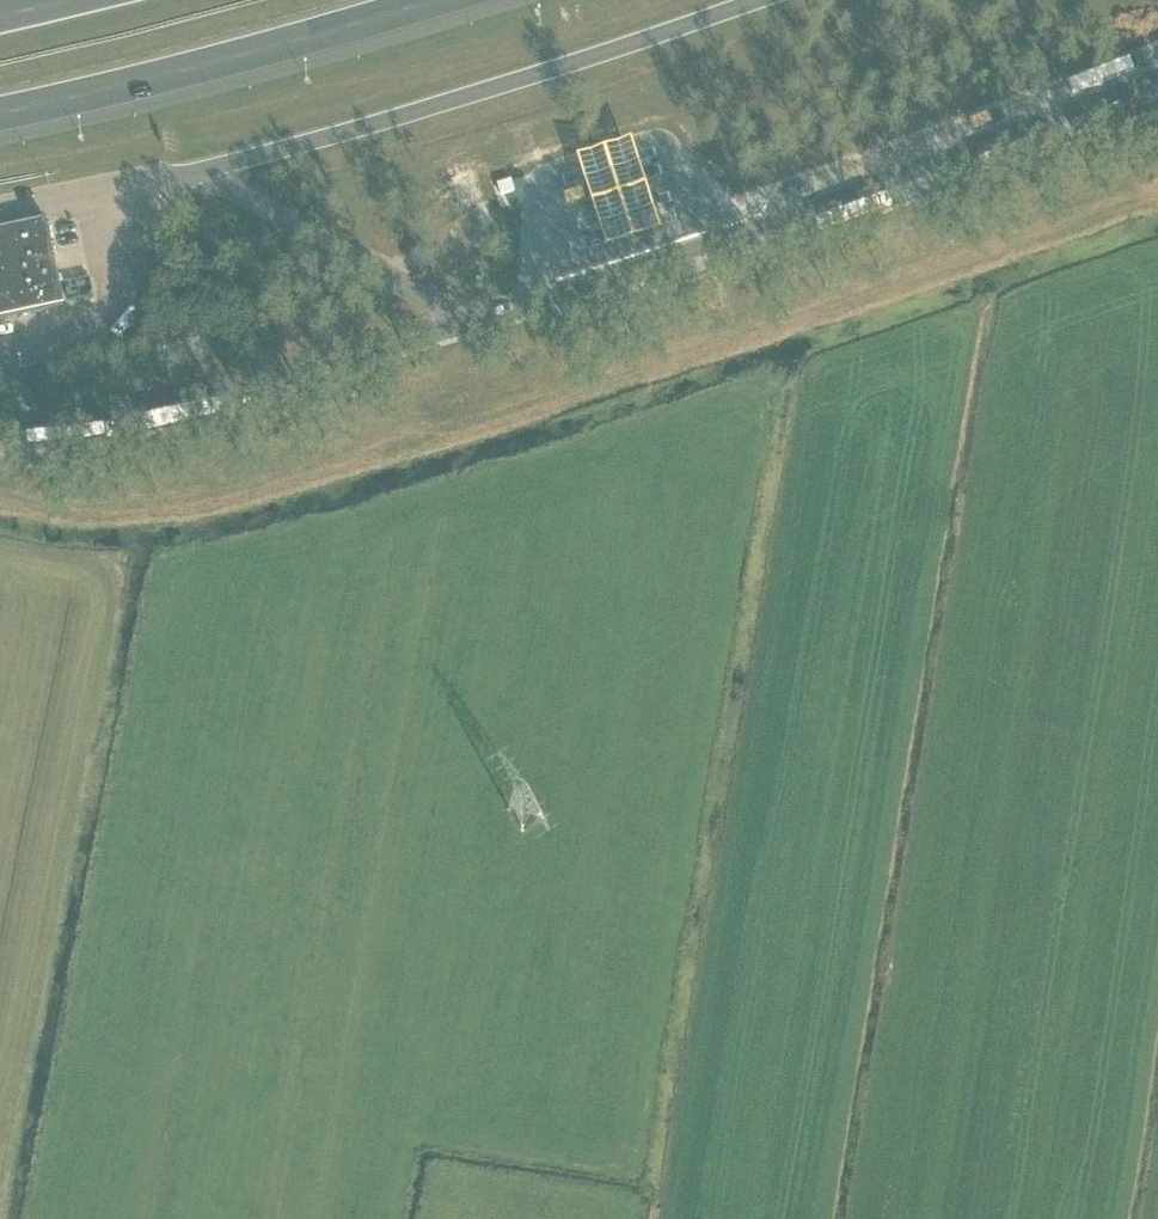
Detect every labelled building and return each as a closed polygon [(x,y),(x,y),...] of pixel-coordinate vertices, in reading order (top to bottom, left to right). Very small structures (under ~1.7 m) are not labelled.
[(47,219),(0,229),(0,319),(65,306),(47,219)]
